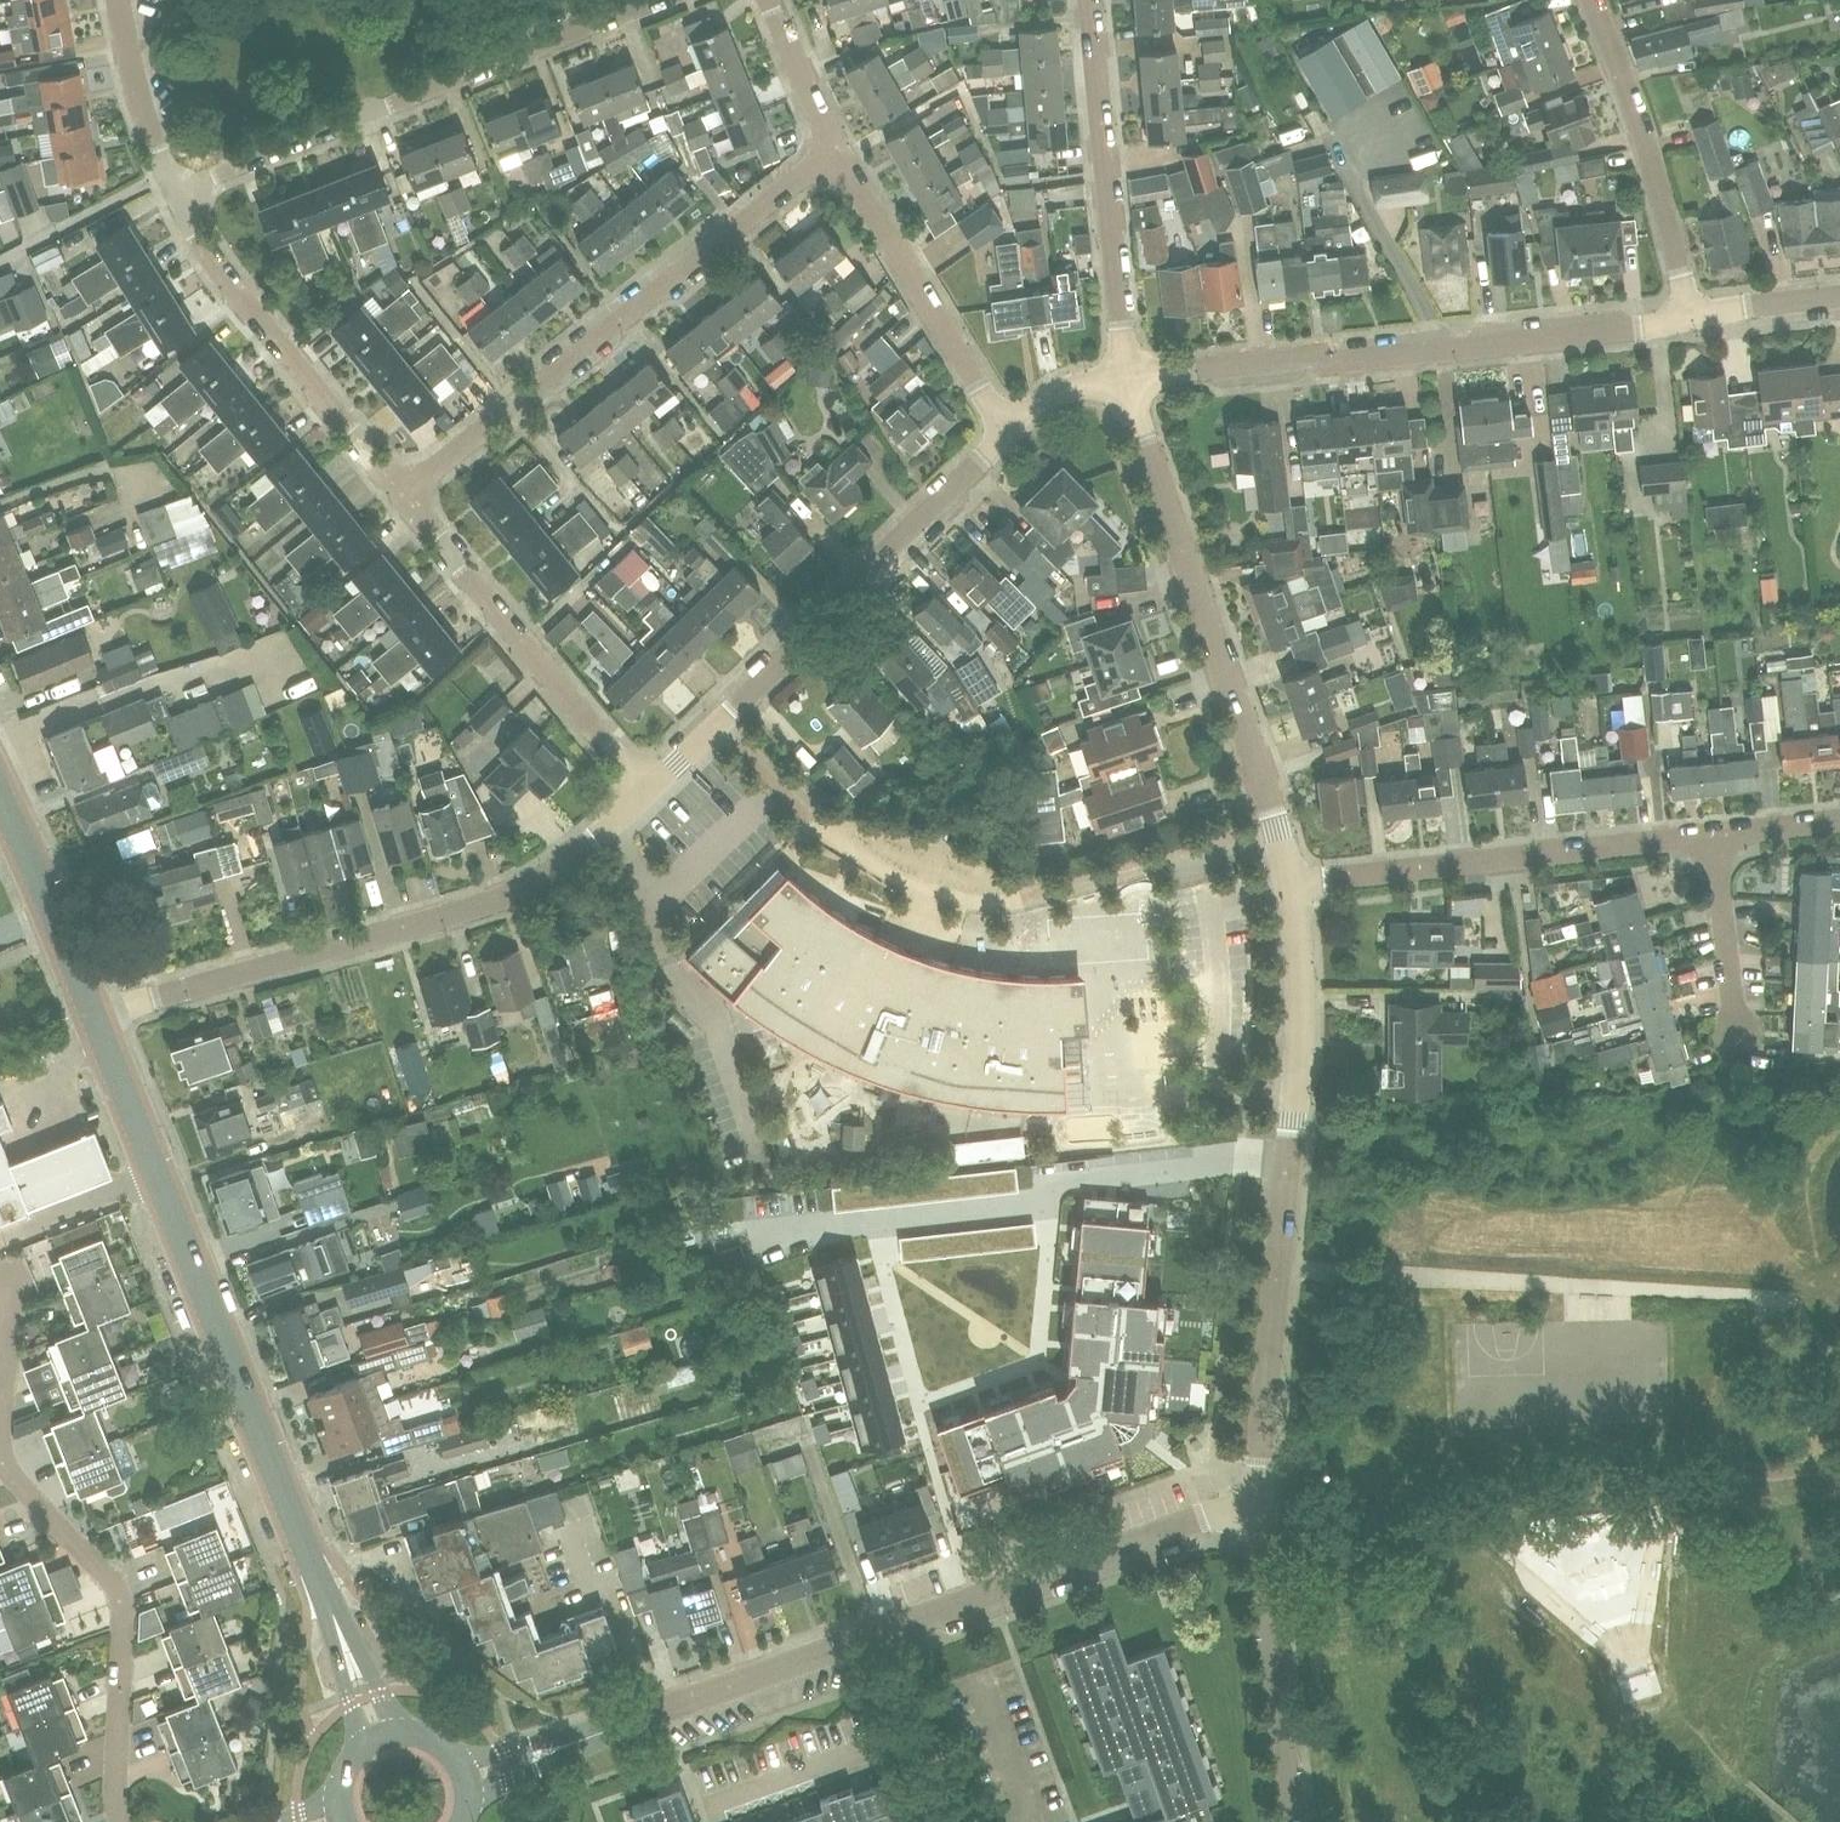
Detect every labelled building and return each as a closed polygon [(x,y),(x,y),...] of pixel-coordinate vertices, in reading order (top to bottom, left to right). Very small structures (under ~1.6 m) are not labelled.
[(70,16),(66,0),(17,0),(13,1),(16,16),(8,17),(10,28),(11,28),(70,16)] [(869,42),(855,0),(825,0),(831,18),(846,13),(851,27),(850,28),(856,46),(869,42)] [(887,0),(855,0),(869,42),(882,37),(876,20),(875,20),(875,19),(876,19),(872,5),(887,0)] [(926,23),(919,0),(905,0),(914,27),(926,23)] [(926,23),(939,19),(933,0),(932,0),(919,0),(926,23)] [(972,23),(975,23),(995,22),(1021,19),(1019,0),(966,0),(972,23)] [(1135,0),(1138,30),(1174,27),(1173,12),(1192,10),(1213,8),(1213,7),(1232,5),(1231,0),(1137,0),(1135,0)] [(1625,13),(1662,2),(1667,19),(1674,18),(1696,14),(1694,0),(1621,0),(1625,13)] [(1696,14),(1744,6),(1743,0),(1694,0),(1696,14)] [(1523,57),(1561,41),(1549,10),(1522,21),(1515,2),(1485,14),(1505,63),(1523,57)] [(70,16),(11,28),(13,42),(21,40),(23,52),(36,49),(75,42),(70,16)] [(1195,37),(1230,33),(1228,16),(1194,20),(1195,37)] [(1719,26),(1717,16),(1684,24),(1631,36),(1639,66),(1691,53),(1687,34),(1719,26)] [(1398,76),(1365,20),(1331,40),(1330,39),(1298,57),(1333,116),(1364,98),(1364,96),(1398,76)] [(975,23),(972,23),(946,26),(949,43),(977,40),(975,23)] [(702,66),(736,53),(725,25),(691,39),(702,66)] [(1023,59),(1060,55),(1057,25),(1021,28),(1023,59)] [(1204,63),(1225,60),(1223,39),(1202,41),(1204,63)] [(1523,57),(1505,63),(1505,64),(1496,68),(1506,90),(1496,95),(1503,114),(1528,104),(1524,93),(1574,73),(1561,41),(1523,57)] [(902,57),(909,68),(926,57),(920,47),(902,57)] [(981,64),(1002,62),(1001,48),(980,50),(981,64)] [(16,65),(14,49),(0,51),(0,68),(16,65)] [(1143,83),(1179,79),(1176,50),(1140,53),(1143,83)] [(845,70),(861,96),(909,68),(902,57),(886,67),(877,51),(845,70)] [(713,94),(747,80),(736,53),(702,66),(713,94)] [(1026,88),(1063,85),(1060,55),(1023,59),(1026,88)] [(1791,59),(1790,56),(1782,60),(1761,70),(1769,86),(1797,73),(1791,59)] [(909,68),(861,96),(876,121),(907,103),(900,90),(934,70),(926,57),(909,68)] [(619,121),(650,108),(632,62),(601,74),(619,121)] [(665,83),(684,75),(679,62),(660,70),(665,83)] [(1002,62),(981,64),(983,77),(1003,76),(1002,62)] [(1198,78),(1219,76),(1218,62),(1197,64),(1198,78)] [(1437,86),(1426,62),(1407,71),(1417,94),(1437,86)] [(15,112),(85,98),(80,72),(53,77),(50,64),(22,70),(24,83),(42,79),(44,90),(11,96),(14,111),(15,111),(15,112)] [(1716,99),(1756,85),(1751,69),(1711,82),(1716,99)] [(601,115),(612,143),(620,138),(625,136),(619,121),(601,74),(571,87),(585,121),(601,115)] [(684,75),(665,83),(671,96),(690,88),(684,75)] [(1219,76),(1198,78),(1199,92),(1220,90),(1219,76)] [(1146,113),(1182,109),(1179,79),(1143,83),(1146,113)] [(724,121),(758,108),(747,80),(713,94),(724,121)] [(1063,85),(1026,88),(1027,105),(1028,119),(1065,116),(1063,85)] [(1569,99),(1567,93),(1544,101),(1546,106),(1526,113),(1532,129),(1552,122),(1558,137),(1571,132),(1575,143),(1594,136),(1590,124),(1593,123),(1582,94),(1569,99)] [(516,108),(530,142),(562,130),(548,96),(516,108)] [(52,131),(90,123),(85,98),(15,112),(18,124),(33,120),(35,133),(52,129),(52,131)] [(1832,139),(1839,135),(1839,98),(1829,103),(1829,104),(1818,109),(1832,139)] [(1182,109),(1146,113),(1149,144),(1185,140),(1184,124),(1204,122),(1204,120),(1221,118),(1223,129),(1238,128),(1235,103),(1182,109)] [(1008,120),(1007,107),(986,108),(987,122),(1007,120),(1008,120)] [(499,154),(530,142),(516,108),(486,120),(499,154)] [(758,108),(724,121),(736,151),(770,137),(758,108)] [(678,109),(665,115),(673,135),(684,130),(682,124),(684,123),(678,109)] [(1812,149),(1832,139),(1818,109),(1797,119),(1812,149)] [(950,139),(967,128),(960,115),(941,126),(950,139)] [(686,136),(706,129),(701,116),(684,123),(682,124),(684,130),(686,136)] [(1065,116),(1028,119),(1008,120),(1009,134),(1029,132),(1031,146),(1031,148),(1068,144),(1065,116)] [(1715,118),(1690,127),(1708,177),(1733,168),(1729,155),(1715,118)] [(988,135),(1009,134),(1008,120),(1007,120),(987,122),(988,135)] [(901,165),(933,146),(918,121),(886,139),(901,165)] [(57,156),(95,148),(90,123),(52,131),(57,155),(57,156)] [(625,136),(620,138),(627,150),(648,138),(641,126),(625,136)] [(432,141),(446,176),(477,163),(463,129),(432,141)] [(706,129),(686,136),(692,151),(701,172),(715,165),(712,160),(706,145),(712,143),(706,129)] [(620,138),(612,143),(600,150),(606,161),(607,162),(627,150),(620,138)] [(648,138),(627,150),(634,161),(654,150),(648,138)] [(963,163),(981,152),(975,140),(956,151),(963,163)] [(415,188),(446,176),(432,141),(401,154),(415,188)] [(1253,162),(1252,162),(1243,141),(1211,151),(1219,173),(1228,170),(1241,212),(1266,204),(1263,196),(1253,162)] [(1576,143),(1511,155),(1514,171),(1579,159),(1576,143)] [(548,151),(535,156),(544,179),(549,191),(561,186),(560,184),(577,177),(575,173),(588,168),(579,144),(566,150),(570,162),(554,168),(548,151)] [(916,190),(948,172),(933,146),(901,165),(916,190)] [(57,156),(57,155),(41,158),(46,185),(62,182),(75,179),(77,185),(101,181),(100,174),(100,173),(106,168),(104,157),(96,155),(95,148),(57,156)] [(1295,168),(1293,160),(1290,148),(1253,162),(1263,196),(1278,191),(1273,176),(1295,168)] [(627,150),(607,162),(613,173),(634,161),(627,150)] [(1180,210),(1207,201),(1203,191),(1218,186),(1206,151),(1181,154),(1185,168),(1166,174),(1180,210)] [(1332,171),(1326,151),(1293,160),(1295,168),(1298,180),(1332,171)] [(948,172),(916,190),(930,215),(925,219),(935,237),(956,221),(948,207),(963,198),(956,186),(972,177),(971,176),(989,165),(981,152),(963,163),(948,172)] [(544,179),(535,156),(523,161),(532,184),(544,179)] [(1580,178),(1609,172),(1606,156),(1577,161),(1580,178)] [(1749,215),(1773,207),(1773,204),(1773,203),(1773,202),(1757,159),(1742,164),(1735,167),(1733,168),(1740,188),(1749,215)] [(40,208),(22,160),(0,169),(0,185),(1,188),(1,189),(2,189),(5,188),(16,217),(40,208)] [(1470,197),(1515,190),(1510,162),(1466,169),(1470,197)] [(1007,179),(1029,177),(1028,163),(1005,165),(1007,179)] [(377,164),(347,175),(376,247),(389,242),(374,204),(390,197),(377,164)] [(648,187),(670,215),(694,197),(672,168),(648,187)] [(1524,204),(1539,200),(1530,170),(1515,175),(1524,204)] [(1406,201),(1426,198),(1422,172),(1390,176),(1374,179),(1378,205),(1394,203),(1406,201)] [(1087,174),(1056,183),(1061,198),(1092,188),(1087,174)] [(332,220),(346,215),(361,253),(376,247),(347,175),(319,186),(332,220)] [(450,190),(458,212),(471,207),(462,185),(450,190)] [(1207,201),(1180,210),(1185,224),(1208,217),(1216,231),(1217,231),(1225,230),(1226,229),(1234,214),(1222,185),(1218,186),(1203,191),(1207,201)] [(316,226),(332,220),(319,186),(290,198),(318,269),(331,264),(316,226)] [(579,196),(593,213),(604,204),(590,187),(579,196)] [(647,234),(670,215),(648,187),(624,205),(647,234)] [(1344,187),(1320,191),(1321,203),(1346,200),(1344,187)] [(1751,257),(1734,187),(1721,191),(1725,207),(1717,209),(1719,216),(1700,221),(1711,266),(1751,257)] [(446,218),(458,212),(450,190),(437,195),(446,218)] [(582,221),(593,213),(579,196),(568,204),(582,221)] [(1839,248),(1839,196),(1814,199),(1820,250),(1839,248)] [(318,269),(290,198),(260,209),(274,243),(288,238),(302,275),(318,269)] [(1776,228),(1781,227),(1784,253),(1820,250),(1814,199),(1773,203),(1773,204),(1773,207),(1776,228)] [(1363,244),(1353,246),(1351,231),(1350,231),(1348,213),(1346,200),(1321,203),(1323,216),(1330,215),(1340,289),(1368,285),(1363,244)] [(988,203),(960,222),(977,246),(1004,227),(988,203)] [(623,253),(647,234),(624,205),(601,224),(623,253)] [(1591,269),(1587,223),(1570,225),(1569,210),(1557,211),(1557,206),(1533,209),(1543,242),(1559,240),(1562,271),(1591,269)] [(1587,223),(1591,269),(1623,266),(1618,220),(1605,222),(1604,209),(1586,211),(1587,223)] [(1518,229),(1516,212),(1503,214),(1505,230),(1488,232),(1493,279),(1526,275),(1521,229),(1518,229)] [(1309,292),(1340,289),(1330,215),(1323,216),(1314,217),(1316,234),(1306,235),(1308,252),(1310,272),(1307,273),(1309,292)] [(1308,252),(1306,235),(1304,236),(1306,252),(1291,254),(1289,239),(1296,238),(1294,219),(1274,222),(1276,240),(1280,255),(1285,296),(1309,292),(1307,273),(1310,272),(1308,252)] [(1261,299),(1285,296),(1280,255),(1276,240),(1274,222),(1255,224),(1259,258),(1256,258),(1261,299)] [(1428,278),(1469,272),(1462,222),(1421,228),(1428,278)] [(98,242),(106,256),(72,278),(80,291),(146,250),(129,223),(98,242)] [(600,271),(623,253),(601,224),(577,243),(600,271)] [(821,272),(834,262),(844,253),(821,225),(798,244),(821,272)] [(1149,260),(1167,257),(1162,225),(1143,228),(1149,260)] [(1042,226),(1018,230),(1023,265),(1047,262),(1042,226)] [(512,242),(526,259),(537,250),(523,233),(512,242)] [(1222,261),(1200,264),(1206,307),(1244,302),(1236,240),(1220,242),(1222,261)] [(515,267),(526,259),(512,242),(501,250),(515,267)] [(994,311),(987,312),(991,339),(1018,335),(1017,328),(1030,326),(1024,288),(1017,242),(997,245),(1003,281),(989,283),(994,311)] [(38,273),(64,260),(57,243),(31,255),(38,273)] [(797,291),(821,272),(798,244),(774,263),(797,291)] [(131,296),(162,276),(146,250),(80,291),(88,304),(122,282),(131,296)] [(538,274),(561,303),(585,284),(562,255),(538,274)] [(1047,262),(1023,265),(1025,276),(1030,275),(1032,287),(1024,288),(1030,326),(1050,323),(1047,301),(1050,300),(1054,300),(1052,284),(1042,286),(1040,274),(1049,273),(1047,262)] [(1206,307),(1200,264),(1163,268),(1169,312),(1183,310),(1187,313),(1197,312),(1201,308),(1206,307)] [(1050,300),(1047,301),(1050,323),(1062,322),(1063,329),(1085,326),(1082,305),(1077,305),(1074,284),(1080,283),(1078,267),(1057,270),(1059,283),(1052,284),(1054,300),(1050,300)] [(846,304),(848,303),(853,310),(876,291),(857,268),(846,277),(845,277),(832,287),(846,304)] [(466,278),(480,295),(491,286),(477,270),(466,278)] [(538,321),(561,303),(538,274),(515,292),(538,321)] [(736,294),(758,323),(782,303),(759,275),(736,294)] [(113,343),(178,302),(162,276),(131,296),(139,309),(105,330),(106,332),(113,343)] [(469,304),(480,295),(466,278),(456,287),(469,304)] [(348,304),(358,296),(351,279),(338,285),(348,304)] [(21,290),(35,323),(47,318),(34,285),(21,290)] [(353,352),(419,300),(408,286),(395,294),(397,297),(381,310),(371,298),(333,328),(353,352)] [(846,304),(832,287),(822,295),(836,312),(844,306),(846,304)] [(35,323),(21,290),(5,297),(19,330),(35,323)] [(515,339),(538,321),(515,292),(492,310),(515,339)] [(735,341),(758,323),(736,294),(713,313),(735,341)] [(886,302),(878,294),(858,314),(857,312),(830,340),(839,349),(886,302)] [(372,377),(401,354),(400,353),(419,337),(410,326),(421,317),(420,315),(427,310),(419,300),(353,352),(372,377)] [(121,356),(155,334),(164,349),(195,329),(178,302),(113,343),(121,356)] [(492,358),(515,339),(492,310),(469,328),(492,358)] [(713,359),(735,341),(713,313),(690,331),(713,359)] [(770,337),(783,354),(791,363),(806,351),(798,342),(794,345),(781,328),(770,337)] [(724,374),(713,359),(690,331),(666,350),(689,379),(702,368),(725,397),(708,411),(724,430),(734,422),(750,407),(737,391),(724,374)] [(893,345),(883,335),(864,352),(873,362),(893,345)] [(772,363),(783,354),(770,337),(759,346),(772,363)] [(74,362),(63,338),(29,352),(39,377),(74,362)] [(160,421),(230,364),(210,340),(182,363),(191,374),(159,400),(160,402),(144,416),(152,426),(159,421),(160,421)] [(391,401),(451,353),(441,341),(410,365),(401,354),(372,377),(391,401)] [(932,435),(939,428),(943,432),(958,419),(938,397),(934,401),(921,386),(926,381),(918,373),(893,345),(873,362),(884,374),(899,390),(895,394),(932,435)] [(475,374),(455,350),(451,353),(391,401),(411,425),(440,402),(439,401),(457,386),(461,391),(473,381),(470,378),(475,374)] [(94,377),(107,370),(99,355),(86,361),(94,377)] [(628,382),(650,410),(674,392),(651,363),(628,382)] [(1794,429),(1795,429),(1796,435),(1816,433),(1814,417),(1839,414),(1839,374),(1832,375),(1829,379),(1819,380),(1817,363),(1788,367),(1793,415),(1794,429)] [(221,411),(250,388),(230,364),(160,421),(168,431),(178,423),(179,424),(210,398),(221,411)] [(724,374),(737,391),(748,383),(735,365),(724,374)] [(1793,429),(1794,429),(1793,415),(1788,367),(1758,370),(1762,404),(1743,406),(1747,445),(1765,442),(1763,418),(1772,417),(1773,424),(1774,425),(1781,430),(1793,429)] [(914,451),(932,435),(895,394),(899,390),(884,374),(871,386),(882,397),(872,406),(914,451)] [(1727,447),(1747,445),(1743,406),(1727,408),(1723,374),(1690,378),(1695,423),(1710,422),(1712,439),(1726,437),(1727,447)] [(100,387),(109,409),(131,400),(121,378),(100,387)] [(1613,424),(1611,424),(1614,450),(1633,448),(1630,423),(1637,422),(1632,380),(1608,382),(1613,424)] [(628,428),(650,410),(628,382),(605,400),(628,428)] [(1575,428),(1611,424),(1613,424),(1608,382),(1570,386),(1575,428)] [(209,461),(269,412),(250,388),(221,411),(230,422),(198,448),(208,460),(209,461)] [(1488,447),(1490,465),(1516,462),(1512,434),(1531,432),(1528,408),(1509,410),(1507,392),(1483,395),(1488,437),(1488,447)] [(1462,469),(1490,465),(1488,447),(1488,437),(1483,395),(1459,398),(1462,421),(1459,421),(1457,424),(1462,469)] [(605,446),(628,428),(605,400),(582,418),(605,446)] [(1438,529),(1433,487),(1432,487),(1431,477),(1415,479),(1406,403),(1369,408),(1377,471),(1402,468),(1409,530),(1438,533),(1437,529),(1438,529)] [(1341,474),(1377,471),(1369,408),(1333,412),(1341,474)] [(209,461),(208,460),(195,472),(204,482),(217,471),(218,472),(250,446),(260,460),(289,436),(269,412),(209,461)] [(1303,479),(1341,474),(1333,412),(1296,416),(1303,479)] [(755,432),(773,464),(790,454),(782,441),(795,434),(785,414),(771,422),(755,432)] [(662,424),(675,440),(686,432),(673,415),(662,424)] [(581,465),(605,446),(582,418),(559,436),(581,465)] [(1258,508),(1290,504),(1280,421),(1265,423),(1265,420),(1230,424),(1235,467),(1254,464),(1258,508)] [(664,449),(675,440),(662,424),(651,433),(664,449)] [(773,464),(755,432),(753,429),(739,437),(722,454),(734,467),(732,469),(744,481),(752,474),(765,487),(780,474),(773,464)] [(1567,429),(1552,431),(1555,459),(1559,488),(1559,493),(1561,514),(1583,511),(1577,454),(1570,455),(1567,429)] [(873,463),(855,443),(836,460),(826,469),(821,464),(814,470),(812,468),(801,479),(808,486),(804,489),(834,522),(866,493),(854,480),(873,463)] [(256,519),(316,471),(296,446),(268,469),(278,481),(246,507),(256,519)] [(1413,450),(1416,468),(1435,464),(1432,447),(1413,450)] [(616,460),(629,477),(639,468),(627,452),(616,460)] [(1564,536),(1561,514),(1559,493),(1559,494),(1555,459),(1535,461),(1545,538),(1564,536)] [(605,469),(618,485),(629,477),(616,460),(605,469)] [(1642,495),(1685,490),(1682,460),(1638,464),(1642,495)] [(492,523),(550,475),(539,462),(509,487),(500,475),(471,499),(492,523)] [(1039,485),(1076,522),(1091,537),(1097,530),(1093,519),(1086,512),(1097,501),(1078,482),(1078,477),(1071,469),(1065,469),(1063,467),(1049,481),(1043,481),(1039,485)] [(307,518),(336,495),(316,471),(256,519),(266,531),(297,505),(307,518)] [(511,547),(540,524),(529,510),(559,486),(550,475),(492,523),(511,547)] [(1433,487),(1438,529),(1441,528),(1464,526),(1469,525),(1464,483),(1433,487)] [(1069,529),(1076,522),(1039,485),(1029,495),(1029,500),(1021,508),(1035,522),(1024,533),(1056,566),(1056,565),(1059,568),(1077,551),(1069,529)] [(787,573),(805,556),(802,552),(812,542),(789,517),(795,512),(773,489),(755,505),(777,527),(763,540),(775,552),(771,555),(787,573)] [(189,495),(166,503),(177,534),(209,522),(189,495)] [(295,567),(355,519),(336,495),(307,518),(316,529),(285,555),(295,567)] [(589,523),(590,523),(598,515),(584,498),(575,505),(578,510),(548,534),(540,524),(511,547),(531,571),(589,523)] [(226,501),(212,512),(219,520),(233,509),(226,501)] [(152,508),(163,539),(177,534),(166,503),(152,508)] [(1297,557),(1311,555),(1305,503),(1290,504),(1293,536),(1294,536),(1297,557)] [(1743,503),(1731,504),(1733,523),(1745,522),(1743,503)] [(149,544),(163,539),(152,508),(138,514),(149,544)] [(15,540),(57,524),(52,511),(10,528),(4,513),(0,514),(0,547),(15,541),(15,540)] [(675,545),(648,515),(628,533),(641,545),(646,539),(663,556),(675,545)] [(375,543),(355,519),(295,567),(305,578),(336,553),(346,566),(375,543)] [(1056,566),(1024,533),(1011,519),(987,541),(1012,567),(1026,554),(1043,571),(1045,569),(1049,573),(1056,566)] [(72,546),(95,537),(90,523),(67,532),(72,546)] [(598,533),(590,523),(589,523),(531,571),(551,595),(580,572),(568,558),(598,533)] [(729,564),(741,551),(717,527),(705,539),(729,564)] [(1348,550),(1346,531),(1333,533),(1335,552),(1348,550)] [(1263,562),(1297,557),(1294,536),(1293,536),(1261,541),(1263,562)] [(26,568),(15,542),(25,537),(15,541),(0,547),(0,578),(26,568)] [(716,586),(740,611),(762,590),(738,565),(726,576),(706,556),(705,557),(693,546),(685,554),(716,586)] [(629,584),(638,576),(650,564),(633,547),(613,566),(629,584)] [(343,626),(403,577),(383,553),(355,575),(364,587),(332,613),(343,626)] [(1091,594),(1120,591),(1116,567),(1112,553),(1100,555),(1102,573),(1089,575),(1091,594)] [(718,632),(740,611),(716,586),(685,554),(683,556),(694,568),(684,577),(694,587),(684,597),(694,607),(693,607),(718,632)] [(1322,596),(1338,590),(1325,554),(1311,555),(1297,557),(1263,562),(1266,584),(1253,589),(1258,603),(1251,605),(1256,620),(1263,617),(1322,596)] [(1020,590),(1018,588),(1005,574),(999,580),(974,555),(951,578),(977,605),(985,597),(999,611),(1020,590)] [(77,563),(58,571),(63,584),(80,577),(82,576),(77,563)] [(58,571),(31,582),(26,568),(0,578),(0,607),(5,605),(7,610),(14,606),(14,605),(63,584),(58,571)] [(612,597),(614,595),(626,583),(612,568),(597,582),(612,597)] [(1018,588),(1020,590),(1039,608),(1050,597),(1056,591),(1035,570),(1018,588)] [(1601,570),(1578,574),(1580,588),(1603,583),(1601,570)] [(287,574),(274,584),(293,608),(316,590),(317,589),(307,577),(301,583),(296,583),(288,573),(287,574)] [(394,624),(422,601),(403,577),(343,626),(351,637),(384,611),(394,624)] [(1386,582),(1393,601),(1413,594),(1411,579),(1386,582)] [(236,626),(216,581),(205,586),(190,593),(205,625),(206,624),(212,637),(236,626)] [(68,596),(63,584),(14,605),(14,606),(7,610),(5,605),(0,607),(0,613),(10,638),(47,623),(41,607),(68,596)] [(642,597),(652,607),(696,653),(718,632),(693,607),(681,620),(650,588),(642,597)] [(913,614),(941,642),(950,633),(970,654),(983,641),(936,592),(913,614)] [(1322,596),(1263,617),(1273,646),(1274,646),(1275,649),(1289,644),(1287,641),(1288,641),(1306,634),(1305,632),(1301,620),(1327,611),(1322,596)] [(1050,597),(1039,608),(1053,623),(1069,617),(1050,597)] [(382,674),(442,625),(422,601),(394,624),(403,635),(371,661),(382,674)] [(58,634),(95,619),(89,604),(52,618),(58,634)] [(640,638),(650,649),(675,674),(696,653),(652,607),(642,617),(652,627),(640,638)] [(561,620),(571,631),(581,623),(570,611),(561,620)] [(1094,662),(1140,647),(1137,637),(1142,636),(1136,620),(1132,621),(1131,618),(1100,629),(1095,613),(1065,624),(1075,651),(1088,646),(1094,662)] [(1005,654),(1018,640),(996,618),(983,632),(1005,654)] [(1317,633),(1316,634),(1321,647),(1349,637),(1344,624),(1317,633)] [(442,625),(382,674),(391,685),(422,659),(433,673),(462,650),(442,625)] [(613,630),(601,641),(611,652),(621,642),(623,640),(613,630)] [(73,664),(92,656),(83,634),(64,642),(63,640),(16,659),(28,689),(75,669),(73,664)] [(1349,637),(1321,647),(1327,661),(1354,651),(1353,648),(1349,637)] [(923,690),(936,678),(954,699),(967,721),(980,712),(966,688),(956,674),(947,665),(934,676),(932,674),(932,673),(903,640),(903,641),(897,638),(887,647),(888,653),(879,661),(919,706),(930,697),(923,690)] [(629,670),(611,652),(601,641),(600,640),(599,641),(590,650),(601,661),(600,662),(618,681),(606,692),(630,717),(653,695),(629,670)] [(107,693),(143,677),(133,653),(129,641),(103,651),(108,663),(96,668),(107,693)] [(1666,676),(1662,641),(1642,643),(1645,678),(1666,676)] [(1140,647),(1094,662),(1100,679),(1086,684),(1090,695),(1079,699),(1085,715),(1115,704),(1110,689),(1150,675),(1149,672),(1154,671),(1148,655),(1144,656),(1140,647)] [(650,649),(629,670),(653,695),(675,674),(650,649)] [(978,704),(999,690),(977,654),(956,668),(978,704)] [(1300,672),(1285,678),(1295,706),(1334,692),(1353,685),(1348,671),(1322,680),(1318,668),(1317,666),(1300,672)] [(1433,668),(1435,688),(1453,686),(1450,666),(1433,668)] [(371,667),(355,674),(361,686),(377,679),(371,667)] [(1584,693),(1612,691),(1610,673),(1583,675),(1584,693)] [(864,746),(897,717),(861,677),(829,706),(864,746)] [(1780,737),(1784,768),(1812,764),(1802,677),(1781,680),(1786,724),(1793,723),(1795,735),(1780,737)] [(241,686),(253,718),(265,714),(253,682),(241,686)] [(1460,706),(1486,702),(1517,699),(1516,684),(1458,690),(1460,706)] [(86,787),(123,772),(253,718),(241,686),(170,715),(162,695),(148,700),(146,697),(108,713),(50,737),(69,782),(82,777),(86,787)] [(1423,712),(1443,709),(1456,707),(1453,686),(1410,691),(1418,712),(1423,712)] [(1414,703),(1408,687),(1390,693),(1396,709),(1414,703)] [(1673,718),(1670,691),(1670,690),(1650,692),(1653,719),(1673,718)] [(1833,698),(1831,698),(1833,711),(1817,712),(1815,691),(1804,692),(1812,764),(1839,761),(1839,756),(1833,698)] [(484,731),(510,707),(497,692),(470,717),(484,731)] [(1334,692),(1295,706),(1305,735),(1337,723),(1332,708),(1339,705),(1334,692)] [(1761,695),(1764,717),(1779,715),(1776,693),(1761,695)] [(1532,699),(1537,739),(1549,737),(1545,698),(1532,699)] [(1721,706),(1730,788),(1761,784),(1757,755),(1755,755),(1755,750),(1744,751),(1742,741),(1736,742),(1733,705),(1721,706)] [(1721,789),(1730,788),(1721,706),(1707,707),(1712,760),(1699,761),(1703,791),(1704,791),(1705,793),(1708,795),(1719,794),(1722,791),(1721,789)] [(1443,709),(1450,765),(1464,763),(1461,734),(1460,734),(1457,707),(1456,707),(1443,709)] [(315,753),(336,745),(321,708),(301,717),(315,753)] [(1087,797),(1097,828),(1106,825),(1109,833),(1166,814),(1157,788),(1152,774),(1147,776),(1144,766),(1157,762),(1154,753),(1159,751),(1154,735),(1145,709),(1088,728),(1091,737),(1082,740),(1093,771),(1080,776),(1083,784),(1060,792),(1057,769),(1053,769),(1031,772),(1023,773),(1021,773),(1025,808),(1027,827),(1029,843),(1030,844),(1066,840),(1062,805),(1061,804),(1087,796),(1087,797)] [(1426,738),(1432,738),(1436,767),(1450,765),(1443,709),(1423,712),(1426,738)] [(1358,731),(1378,724),(1379,724),(1374,710),(1348,719),(1353,733),(1358,731)] [(1610,771),(1613,801),(1643,798),(1638,754),(1650,753),(1647,723),(1621,726),(1626,770),(1610,771)] [(1378,724),(1358,731),(1363,776),(1379,774),(1375,745),(1380,744),(1378,724)] [(1530,725),(1517,727),(1521,757),(1535,754),(1533,739),(1530,725)] [(1050,753),(1067,746),(1058,726),(1041,733),(1050,753)] [(563,778),(561,775),(568,768),(529,727),(501,753),(507,759),(485,779),(509,804),(530,784),(540,794),(547,788),(551,790),(563,778)] [(1585,804),(1581,764),(1577,733),(1561,735),(1564,766),(1552,768),(1556,808),(1585,804)] [(1703,791),(1699,761),(1698,762),(1695,734),(1682,735),(1684,763),(1671,765),(1674,794),(1703,791)] [(1359,750),(1353,735),(1323,746),(1328,761),(1359,750)] [(1493,742),(1500,801),(1528,798),(1524,763),(1509,765),(1506,741),(1493,742)] [(1466,805),(1500,801),(1493,742),(1476,744),(1478,768),(1462,770),(1466,805)] [(1613,801),(1610,771),(1608,757),(1609,757),(1607,743),(1593,744),(1595,758),(1597,758),(1597,762),(1581,764),(1585,804),(1589,804),(1591,806),(1599,805),(1601,803),(1613,801)] [(163,782),(212,762),(204,744),(156,764),(163,782)] [(848,786),(867,770),(845,744),(826,760),(848,786)] [(382,781),(372,747),(350,754),(361,788),(382,781)] [(1407,777),(1411,812),(1421,811),(1421,814),(1424,816),(1436,814),(1438,812),(1438,808),(1439,808),(1435,774),(1421,775),(1418,751),(1404,753),(1407,777)] [(345,792),(361,788),(350,754),(334,759),(345,792)] [(971,778),(1010,772),(1006,754),(954,760),(971,778)] [(444,778),(442,770),(420,777),(426,795),(430,793),(434,806),(421,811),(435,852),(438,851),(442,853),(450,850),(452,846),(465,842),(465,841),(495,831),(483,810),(463,772),(444,778)] [(1357,804),(1365,803),(1362,775),(1354,776),(1353,774),(1318,779),(1323,822),(1358,818),(1357,804)] [(658,825),(682,851),(701,833),(692,823),(703,812),(711,821),(734,800),(711,775),(658,825)] [(1375,781),(1379,816),(1411,812),(1407,777),(1375,781)] [(77,804),(91,839),(153,814),(151,808),(162,803),(163,798),(157,782),(152,780),(141,784),(139,779),(117,788),(77,804)] [(250,789),(260,825),(274,820),(264,786),(250,789)] [(255,812),(248,792),(213,801),(219,822),(255,812)] [(390,859),(422,849),(407,799),(375,808),(390,859)] [(183,845),(212,834),(204,808),(173,818),(183,845)] [(332,826),(346,872),(374,864),(360,817),(332,826)] [(304,834),(303,834),(300,824),(287,827),(285,832),(287,839),(276,842),(289,888),(318,880),(304,834)] [(318,880),(346,872),(332,826),(304,834),(318,880)] [(219,896),(214,878),(244,869),(235,840),(195,851),(197,861),(160,871),(160,873),(143,878),(148,894),(156,892),(164,922),(193,913),(191,904),(219,896)] [(1798,869),(1797,898),(1832,900),(1839,900),(1839,871),(1798,869)] [(879,937),(871,933),(857,925),(850,921),(841,915),(833,909),(818,898),(807,890),(797,881),(788,872),(749,913),(751,915),(732,935),(722,924),(690,956),(690,955),(688,958),(714,982),(750,1011),(758,1022),(763,1019),(769,1024),(776,1029),(787,1036),(795,1040),(820,1054),(829,1065),(830,1061),(868,1074),(868,1079),(882,1080),(905,1087),(917,1095),(919,1090),(941,1096),(942,1101),(956,1099),(995,1104),(997,1109),(1011,1105),(1032,1107),(1045,1111),(1047,1106),(1067,1106),(1065,1059),(1062,1059),(1061,1032),(1081,1030),(1077,978),(1078,978),(1077,974),(1063,975),(1050,976),(1036,976),(1021,975),(1012,974),(997,973),(980,970),(972,969),(956,965),(950,964),(937,960),(918,953),(905,949),(898,946),(888,941),(879,937)] [(1603,928),(1645,916),(1637,888),(1595,900),(1603,928)] [(1832,900),(1797,898),(1796,927),(1837,929),(1839,929),(1839,914),(1832,914),(1832,900)] [(1605,941),(1609,957),(1653,944),(1645,916),(1603,928),(1601,929),(1592,932),(1578,935),(1581,948),(1595,945),(1594,944),(1605,941)] [(1578,935),(1592,932),(1589,919),(1574,923),(1575,926),(1570,925),(1545,932),(1544,932),(1541,936),(1539,917),(1525,918),(1529,947),(1542,945),(1578,935)] [(1453,963),(1453,961),(1453,919),(1394,920),(1394,963),(1450,963),(1453,963)] [(557,991),(616,973),(602,927),(562,939),(569,963),(550,969),(557,991)] [(1836,958),(1837,929),(1796,927),(1795,956),(1836,958)] [(1617,984),(1661,972),(1668,970),(1664,953),(1657,955),(1653,944),(1609,957),(1613,971),(1617,984)] [(539,1013),(518,951),(486,961),(502,1008),(519,1002),(525,1017),(537,1013),(539,1013)] [(1835,987),(1836,958),(1795,956),(1793,985),(1835,987)] [(1491,986),(1523,987),(1520,961),(1476,961),(1476,986),(1491,986)] [(474,1011),(461,966),(421,978),(435,1023),(464,1014),(474,1048),(502,1039),(491,1006),(474,1011)] [(1475,985),(1476,967),(1459,966),(1458,985),(1475,985)] [(1538,1008),(1548,1004),(1569,998),(1565,985),(1561,971),(1531,980),(1538,1008)] [(1661,972),(1617,984),(1618,986),(1622,984),(1624,993),(1629,1011),(1669,999),(1661,972)] [(1575,1002),(1592,995),(1586,980),(1568,987),(1575,1002)] [(1835,987),(1793,985),(1792,1014),(1839,1016),(1839,1004),(1839,1003),(1839,987),(1835,987)] [(1526,1011),(1523,987),(1491,986),(1491,1011),(1526,1011)] [(1649,1036),(1677,1028),(1669,999),(1629,1011),(1608,1017),(1612,1032),(1643,1023),(1647,1036),(1649,1036)] [(1571,1029),(1574,1028),(1567,1002),(1536,1011),(1543,1036),(1571,1029)] [(582,1053),(632,1037),(621,1005),(573,1019),(582,1053)] [(1438,1086),(1438,1045),(1464,1045),(1464,1014),(1438,1014),(1438,1005),(1394,1005),(1394,1086),(1438,1086)] [(551,1009),(539,1013),(537,1013),(555,1069),(569,1064),(551,1009)] [(254,1039),(272,1032),(265,1010),(246,1016),(254,1039)] [(1792,1014),(1791,1044),(1821,1046),(1821,1042),(1836,1043),(1836,1047),(1839,1048),(1839,1016),(1792,1014)] [(187,1085),(234,1068),(226,1044),(244,1038),(238,1021),(219,1028),(219,1026),(172,1042),(187,1085)] [(1555,1062),(1579,1056),(1596,1051),(1588,1024),(1574,1028),(1571,1029),(1573,1035),(1552,1041),(1544,1042),(1547,1067),(1556,1064),(1555,1062)] [(1647,1036),(1596,1051),(1599,1064),(1653,1049),(1653,1050),(1646,1052),(1650,1067),(1654,1081),(1669,1077),(1670,1084),(1689,1078),(1683,1057),(1685,1056),(1677,1028),(1649,1036),(1647,1036)] [(417,1042),(396,1049),(410,1093),(431,1086),(417,1042)] [(1547,1067),(1544,1042),(1528,1044),(1534,1095),(1550,1093),(1547,1067)] [(243,1063),(235,1066),(241,1083),(256,1078),(250,1061),(243,1063)] [(281,1116),(321,1101),(313,1077),(273,1091),(254,1097),(260,1114),(277,1107),(281,1116)] [(254,1138),(241,1100),(220,1107),(219,1104),(196,1112),(211,1155),(233,1148),(232,1146),(254,1138)] [(2,1103),(0,1104),(0,1131),(12,1126),(7,1114),(2,1103)] [(398,1157),(432,1148),(425,1119),(391,1128),(398,1157)] [(96,1123),(13,1158),(31,1204),(115,1172),(96,1123)] [(1023,1153),(1022,1136),(947,1145),(949,1161),(943,1162),(943,1163),(1029,1153),(1029,1152),(1023,1153)] [(29,1213),(0,1141),(0,1225),(29,1213)] [(377,1153),(344,1161),(355,1204),(387,1195),(384,1184),(400,1179),(396,1164),(381,1168),(377,1153)] [(267,1159),(256,1162),(263,1185),(275,1181),(267,1159)] [(264,1199),(252,1167),(212,1181),(230,1231),(280,1213),(274,1196),(264,1199)] [(353,1210),(342,1178),(341,1178),(338,1171),(323,1177),(322,1173),(295,1182),(298,1192),(297,1192),(308,1225),(353,1210)] [(422,1190),(420,1184),(413,1186),(415,1192),(397,1198),(403,1219),(434,1210),(427,1188),(422,1190)] [(943,1426),(937,1428),(959,1490),(1007,1473),(1015,1496),(1125,1456),(1124,1454),(1119,1442),(1131,1438),(1140,1428),(1141,1414),(1153,1415),(1156,1416),(1167,1299),(1143,1297),(1149,1229),(1151,1201),(1085,1195),(1083,1217),(1084,1217),(1083,1222),(1081,1222),(1080,1224),(1084,1225),(1081,1248),(1078,1248),(1078,1250),(1081,1250),(1079,1273),(1076,1273),(1074,1299),(1071,1324),(1068,1366),(1075,1367),(1075,1374),(1064,1388),(1057,1390),(1054,1383),(1015,1398),(991,1406),(984,1409),(967,1415),(944,1423),(943,1424),(943,1426)] [(62,1293),(116,1271),(95,1218),(51,1235),(63,1265),(53,1269),(62,1293)] [(321,1280),(343,1272),(338,1257),(344,1254),(336,1232),(251,1263),(262,1293),(300,1279),(303,1286),(321,1280)] [(819,1289),(863,1278),(856,1254),(812,1266),(819,1289)] [(436,1268),(441,1283),(460,1276),(454,1261),(436,1268)] [(413,1302),(402,1266),(383,1272),(382,1271),(342,1283),(349,1307),(390,1294),(394,1308),(413,1302)] [(87,1325),(99,1320),(131,1307),(116,1271),(62,1293),(71,1317),(82,1313),(87,1325)] [(863,1278),(819,1289),(825,1312),(869,1300),(863,1278)] [(509,1289),(491,1300),(501,1316),(519,1305),(509,1289)] [(784,1289),(770,1294),(773,1303),(787,1298),(784,1289)] [(787,1298),(773,1303),(777,1312),(790,1307),(787,1298)] [(281,1346),(316,1333),(330,1328),(321,1301),(316,1300),(271,1317),(281,1346)] [(875,1323),(869,1300),(825,1312),(831,1334),(875,1323)] [(59,1378),(113,1356),(99,1320),(87,1325),(55,1338),(60,1350),(49,1354),(59,1378)] [(368,1357),(409,1345),(409,1344),(430,1338),(425,1322),(404,1329),(402,1322),(361,1334),(368,1357)] [(881,1345),(875,1323),(831,1334),(837,1357),(881,1345)] [(316,1333),(281,1346),(292,1374),(349,1353),(346,1343),(323,1351),(316,1333)] [(799,1333),(785,1337),(789,1347),(802,1342),(799,1333)] [(137,1361),(167,1350),(162,1336),(132,1348),(137,1361)] [(632,1355),(658,1347),(655,1336),(628,1343),(632,1355)] [(399,1367),(431,1357),(426,1340),(394,1350),(399,1367)] [(802,1342),(789,1347),(792,1356),(805,1351),(802,1342)] [(881,1345),(837,1357),(843,1379),(887,1368),(881,1345)] [(83,1410),(94,1406),(127,1393),(113,1356),(59,1378),(68,1402),(79,1398),(83,1410)] [(321,1423),(382,1400),(375,1384),(384,1380),(379,1368),(310,1394),(321,1423)] [(893,1390),(887,1368),(843,1379),(849,1402),(893,1390)] [(814,1376),(800,1380),(804,1390),(817,1385),(814,1376)] [(817,1385),(804,1390),(807,1399),(821,1394),(817,1385)] [(899,1412),(893,1390),(849,1402),(855,1424),(899,1412)] [(382,1400),(321,1423),(332,1451),(380,1433),(382,1438),(406,1428),(401,1414),(388,1418),(382,1400)] [(55,1464),(109,1443),(94,1406),(83,1410),(52,1423),(57,1436),(46,1441),(55,1464)] [(526,1416),(534,1436),(558,1427),(550,1407),(526,1416)] [(905,1436),(899,1412),(855,1424),(861,1448),(905,1436)] [(416,1443),(449,1434),(462,1429),(456,1413),(411,1426),(416,1443)] [(826,1421),(812,1426),(815,1435),(829,1430),(826,1421)] [(481,1425),(440,1438),(445,1456),(487,1444),(481,1425)] [(765,1434),(771,1450),(792,1442),(786,1426),(765,1434)] [(757,1446),(752,1430),(724,1439),(730,1456),(757,1446)] [(829,1430),(815,1435),(818,1444),(832,1439),(829,1430)] [(109,1443),(55,1464),(64,1488),(75,1483),(80,1496),(105,1486),(108,1494),(113,1496),(124,1492),(126,1487),(109,1443)] [(757,1446),(730,1456),(736,1474),(763,1464),(757,1446)] [(552,1452),(556,1467),(571,1463),(566,1448),(552,1452)] [(332,1482),(341,1509),(381,1496),(380,1494),(389,1491),(386,1481),(409,1473),(404,1458),(372,1469),(371,1468),(332,1482)] [(779,1479),(788,1475),(782,1458),(772,1461),(779,1479)] [(493,1484),(492,1462),(479,1463),(480,1485),(493,1484)] [(834,1488),(852,1482),(847,1468),(829,1474),(834,1488)] [(443,1523),(482,1511),(471,1474),(472,1474),(472,1472),(419,1490),(419,1492),(398,1499),(395,1492),(381,1497),(381,1496),(341,1509),(351,1537),(390,1524),(391,1526),(397,1523),(396,1521),(438,1508),(443,1523)] [(917,1492),(887,1503),(905,1554),(935,1543),(925,1514),(937,1509),(927,1482),(915,1487),(917,1492)] [(482,1511),(443,1523),(435,1526),(440,1538),(413,1547),(428,1589),(459,1578),(537,1550),(545,1547),(538,1527),(566,1517),(556,1489),(482,1511)] [(205,1490),(188,1496),(196,1514),(212,1508),(205,1490)] [(856,1508),(843,1512),(853,1539),(865,1535),(875,1565),(905,1554),(887,1503),(879,1505),(858,1513),(856,1508)] [(701,1513),(710,1545),(710,1546),(729,1540),(719,1507),(701,1513)] [(103,1540),(120,1569),(149,1551),(144,1543),(164,1531),(152,1511),(103,1540)] [(710,1545),(701,1513),(682,1518),(691,1550),(697,1548),(698,1548),(710,1545)] [(787,1523),(798,1554),(810,1587),(841,1577),(829,1543),(814,1549),(806,1528),(814,1525),(810,1514),(787,1523)] [(177,1581),(231,1560),(217,1524),(173,1541),(178,1555),(168,1559),(177,1581)] [(781,1598),(769,1564),(761,1544),(757,1533),(741,1539),(744,1550),(746,1549),(753,1570),(738,1575),(750,1609),(751,1608),(753,1615),(770,1609),(768,1603),(781,1598)] [(695,1626),(674,1555),(642,1564),(636,1545),(613,1552),(626,1590),(649,1583),(665,1635),(695,1626)] [(674,1555),(695,1626),(724,1617),(712,1577),(707,1579),(698,1548),(697,1548),(691,1550),(674,1555)] [(537,1550),(459,1578),(479,1634),(494,1629),(504,1657),(513,1653),(519,1672),(534,1667),(539,1683),(595,1663),(592,1653),(619,1643),(606,1608),(577,1619),(581,1627),(539,1642),(529,1615),(514,1620),(505,1594),(510,1592),(514,1604),(536,1596),(527,1570),(500,1580),(498,1574),(540,1559),(537,1550)] [(781,1598),(810,1587),(798,1554),(769,1564),(781,1598)] [(0,1568),(0,1610),(0,1611),(55,1589),(45,1565),(34,1570),(29,1557),(0,1568)] [(202,1614),(213,1609),(245,1596),(231,1560),(177,1581),(186,1606),(197,1601),(202,1614)] [(77,1565),(58,1570),(65,1596),(84,1590),(77,1565)] [(61,1605),(55,1589),(0,1611),(15,1647),(58,1630),(53,1617),(64,1613),(61,1605)] [(174,1668),(228,1646),(213,1609),(202,1614),(169,1627),(175,1640),(164,1645),(174,1668)] [(1113,1621),(1099,1626),(1101,1633),(1060,1648),(1104,1769),(1116,1764),(1137,1821),(1210,1821),(1213,1821),(1205,1799),(1217,1795),(1162,1644),(1126,1657),(1113,1621)] [(198,1699),(208,1694),(242,1681),(228,1646),(174,1668),(182,1690),(192,1686),(198,1699)] [(21,1728),(76,1706),(67,1682),(56,1687),(51,1674),(33,1681),(27,1667),(1,1677),(7,1691),(6,1691),(21,1728)] [(169,1752),(223,1731),(208,1694),(198,1699),(165,1712),(171,1725),(159,1729),(169,1752)] [(35,1763),(48,1758),(79,1746),(74,1733),(85,1729),(76,1706),(21,1728),(35,1763)] [(849,1726),(855,1747),(867,1744),(861,1723),(849,1726)] [(223,1731),(169,1752),(178,1776),(189,1771),(194,1784),(237,1767),(223,1731)] [(17,1813),(73,1790),(64,1768),(54,1772),(48,1758),(35,1763),(3,1776),(17,1813)] [(680,1777),(659,1784),(662,1794),(633,1804),(640,1821),(696,1821),(680,1777)] [(915,1819),(909,1821),(894,1779),(855,1793),(852,1787),(821,1798),(824,1805),(777,1821),(916,1821),(915,1819)] [(17,1813),(21,1821),(73,1821),(72,1819),(83,1814),(73,1790),(17,1813)]
